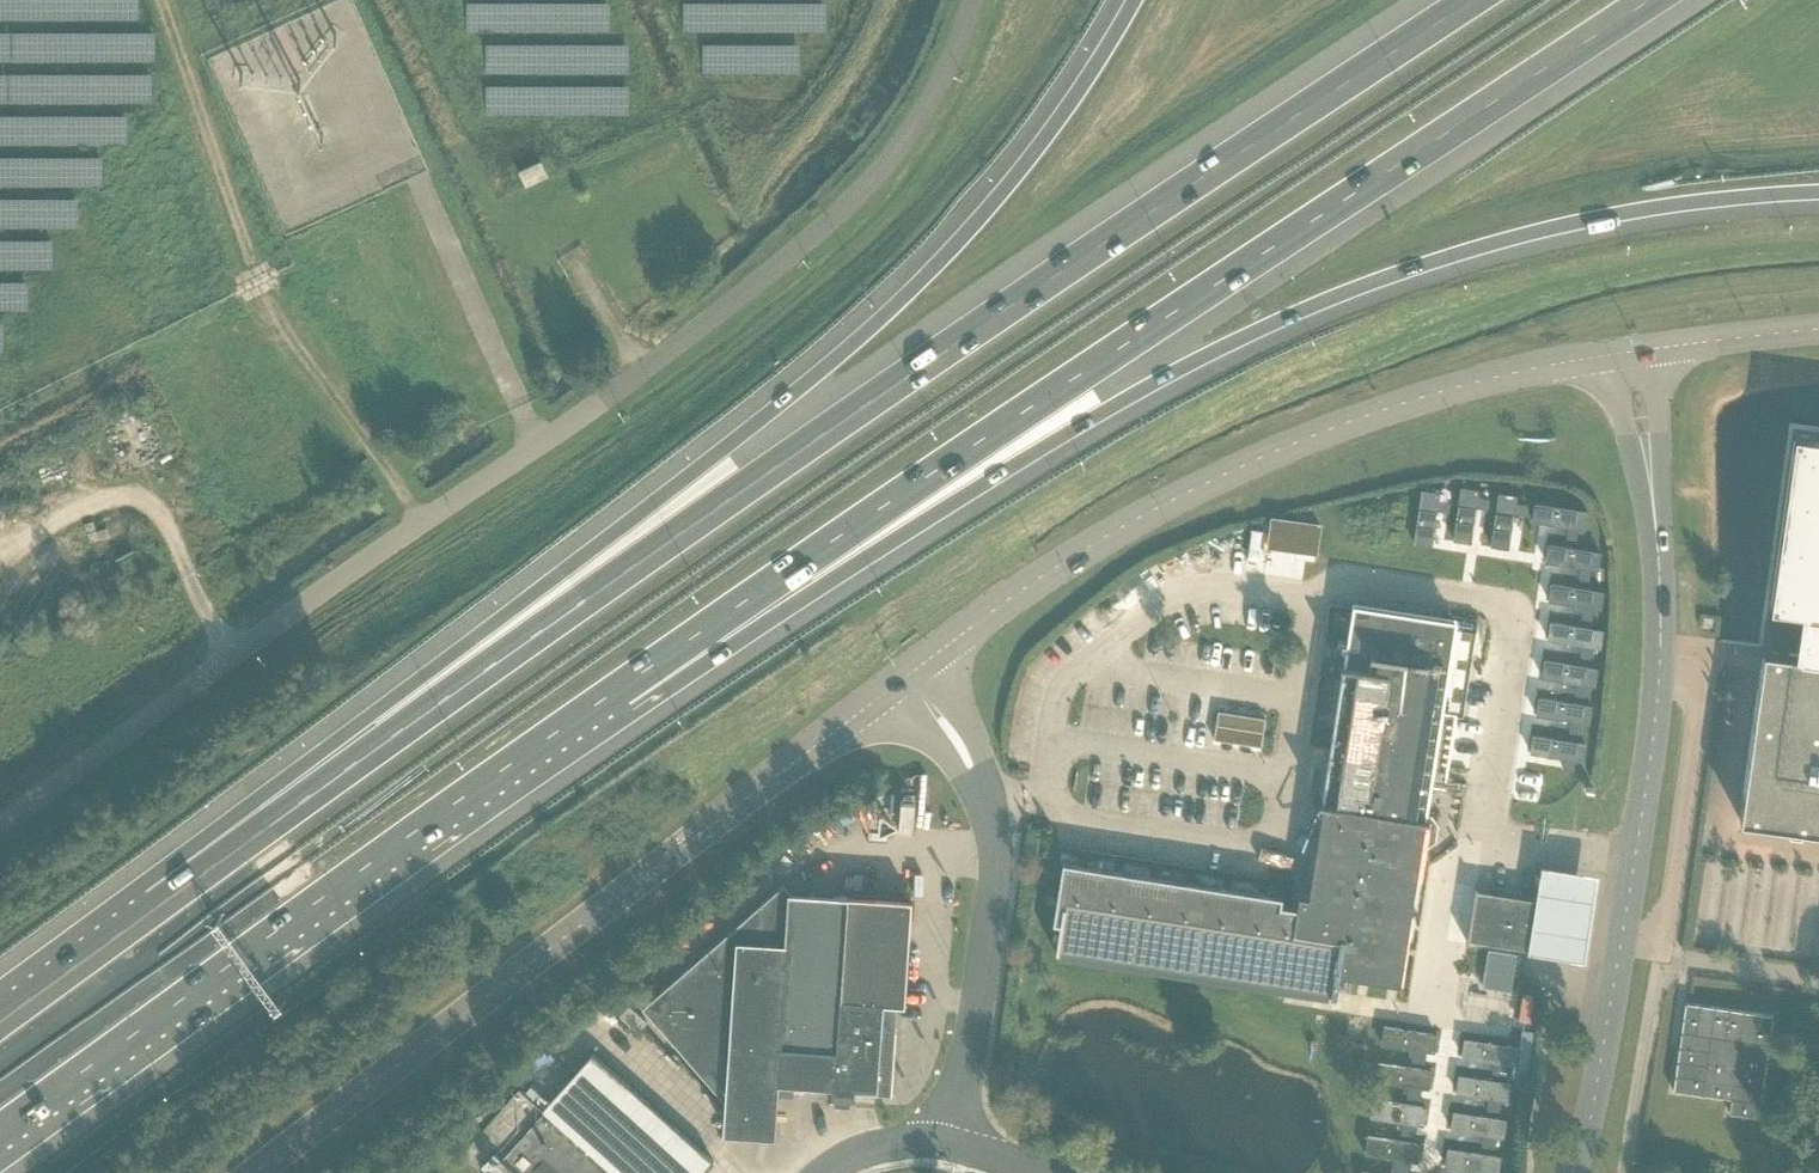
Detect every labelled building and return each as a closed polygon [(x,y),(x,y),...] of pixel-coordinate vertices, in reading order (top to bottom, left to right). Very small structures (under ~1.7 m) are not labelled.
[(539,160),(518,170),(524,184),(546,174),(539,160)] [(1794,430),(1769,605),(1805,610),(1802,632),(1799,652),(1763,648),(1761,660),(1739,818),(1818,830),(1818,434),(1794,430)] [(1062,869),(1053,921),(1060,922),(1055,953),(1334,1000),(1339,970),(1389,979),(1400,981),(1405,949),(1425,817),(1423,817),(1431,765),(1446,767),(1449,750),(1452,728),(1438,726),(1454,627),(1353,611),(1321,801),(1301,931),(1295,930),(1299,906),(1280,903),(1282,895),(1244,889),(1209,883),(1171,878),(1137,872),(1099,866),(1063,861),(1062,869)] [(1598,879),(1545,870),(1530,957),(1584,966),(1598,879)] [(897,1003),(906,1003),(913,899),(790,890),(784,884),(785,883),(784,882),(642,1005),(727,1103),(726,1130),(773,1133),(773,1135),(774,1135),(778,1082),(873,1088),(873,1093),(891,1095),(897,1003)] [(1530,947),(1537,898),(1475,888),(1467,937),(1469,938),(1488,941),(1530,947)] [(1469,938),(1467,947),(1486,950),(1488,941),(1469,938)] [(1690,992),(1679,1080),(1737,1087),(1736,1102),(1765,1105),(1778,1003),(1690,992)] [(636,1032),(626,1023),(609,1042),(618,1051),(636,1032)] [(461,1152),(485,1172),(704,1172),(714,1161),(593,1052),(544,1108),(520,1086),(461,1152)] [(1509,1122),(1510,1092),(1493,1091),(1492,1121),(1509,1122)]
